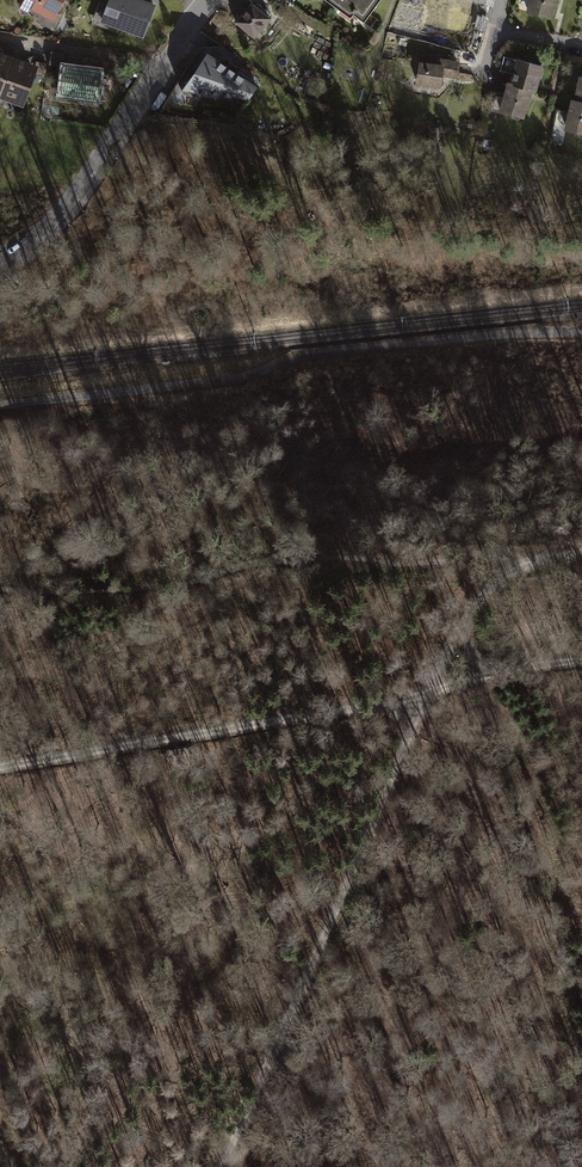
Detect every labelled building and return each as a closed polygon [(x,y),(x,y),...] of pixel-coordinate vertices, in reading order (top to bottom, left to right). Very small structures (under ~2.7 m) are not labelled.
[(21,6),(51,21),(62,0),(23,0),(21,6)] [(106,4),(98,1),(93,14),(102,17),(101,19),(144,35),(156,1),(153,0),(107,0),(106,4)] [(345,8),(346,5),(353,10),(351,13),(364,23),(381,0),(333,0),(345,8)] [(558,0),(532,0),(528,15),(552,21),(555,10),(558,0)] [(233,19),(254,36),(269,18),(249,1),(233,19)] [(466,37),(477,7),(463,2),(460,12),(442,5),(434,26),(466,37)] [(14,54),(0,49),(0,92),(14,54)] [(183,88),(248,97),(256,86),(208,53),(183,88)] [(14,54),(0,92),(0,98),(24,106),(39,63),(14,54)] [(517,56),(511,82),(534,88),(537,89),(543,63),(517,56)] [(441,88),(443,75),(455,78),(458,61),(441,57),(439,66),(420,62),(416,83),(441,88)] [(63,64),(59,94),(98,100),(102,70),(63,64)] [(581,78),(576,103),(571,102),(565,132),(581,135),(581,78)] [(526,117),(534,88),(511,82),(507,81),(498,109),(526,117)]
